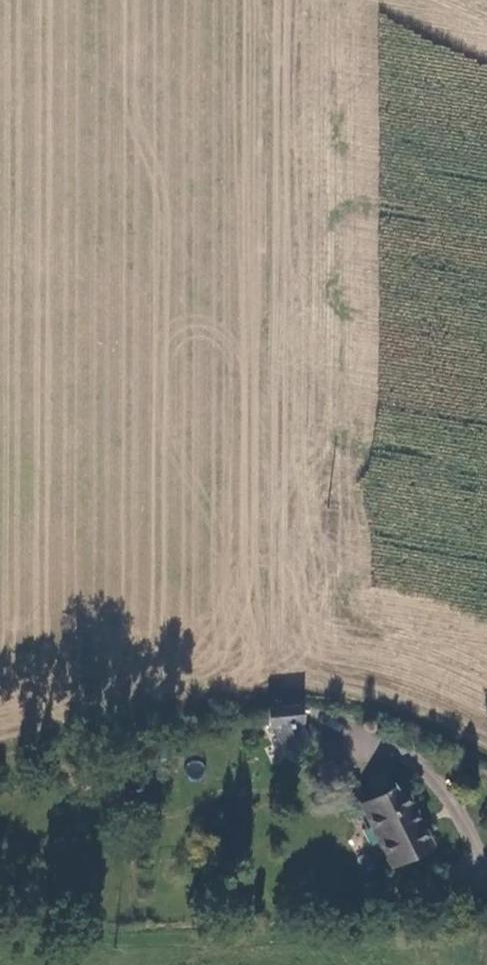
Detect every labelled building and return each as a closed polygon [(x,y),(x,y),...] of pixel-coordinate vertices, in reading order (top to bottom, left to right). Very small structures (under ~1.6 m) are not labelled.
[(298,726),(298,705),(266,703),(266,722),(269,723),(272,740),(282,747),(284,753),(303,748),(298,726)] [(400,785),(358,804),(387,866),(424,848),(408,816),(414,813),(400,785)]
